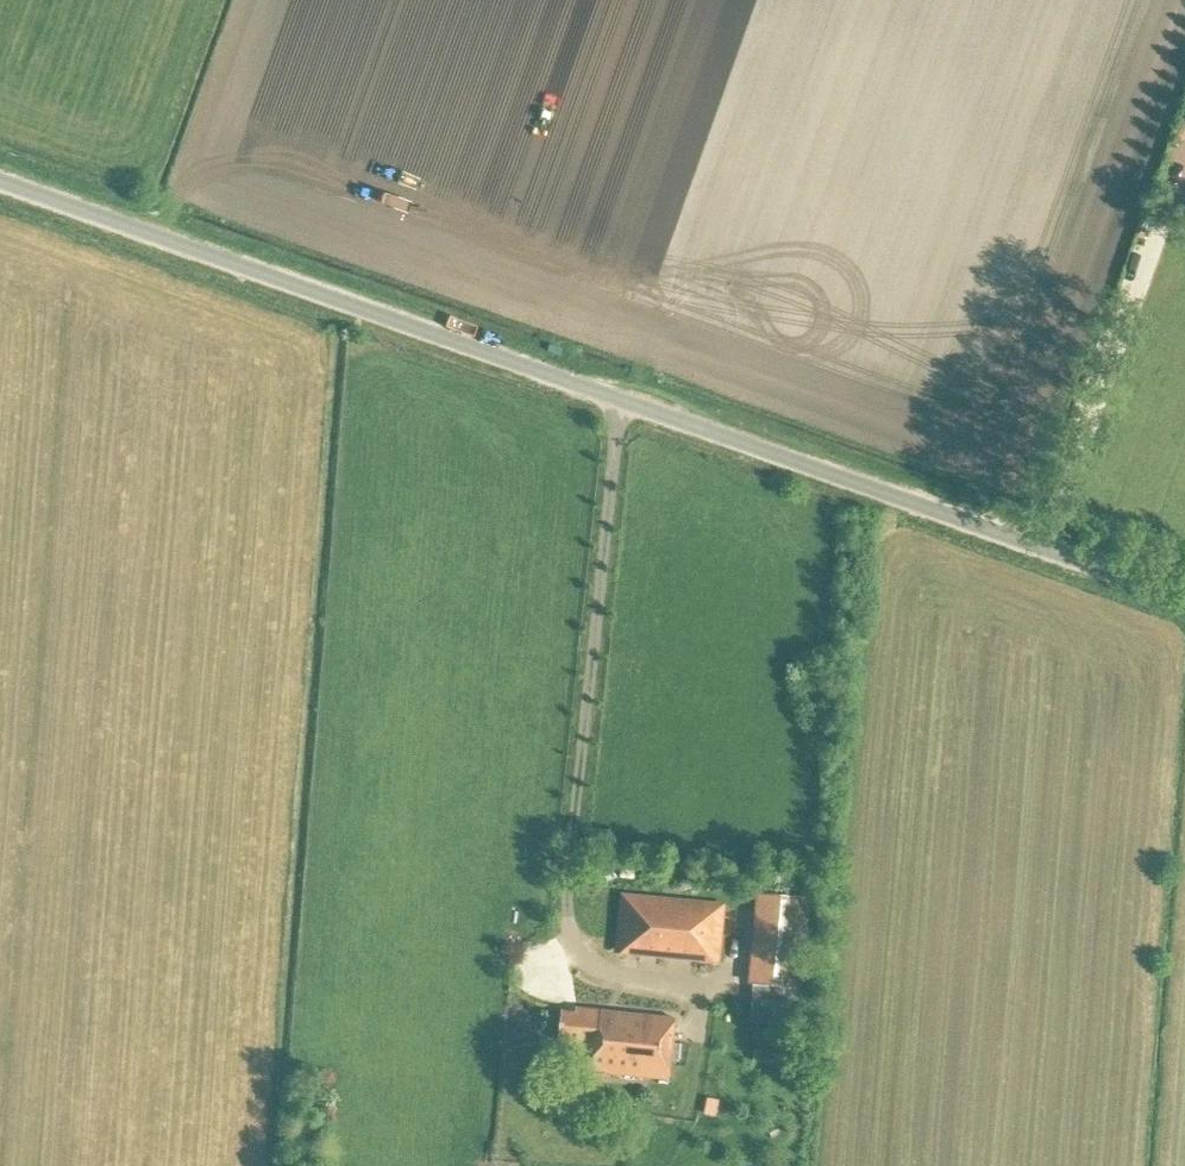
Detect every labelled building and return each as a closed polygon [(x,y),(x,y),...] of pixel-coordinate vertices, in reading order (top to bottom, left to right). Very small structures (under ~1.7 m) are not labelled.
[(749,986),(752,987),(750,1020),(800,1023),(808,901),(755,898),(749,986)] [(677,901),(672,959),(720,964),(725,906),(677,901)] [(675,1018),(575,1008),(574,1013),(561,1011),(557,1043),(585,1046),(582,1073),(668,1082),(675,1018)]
